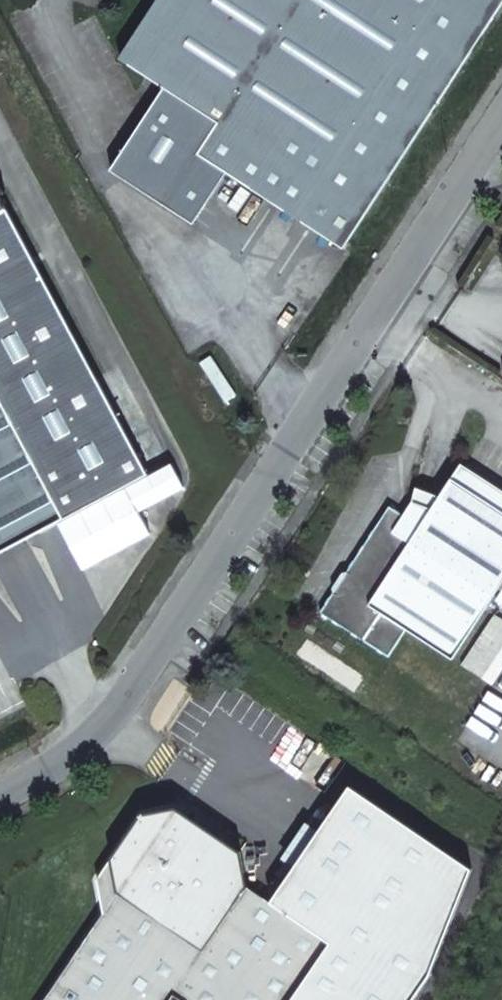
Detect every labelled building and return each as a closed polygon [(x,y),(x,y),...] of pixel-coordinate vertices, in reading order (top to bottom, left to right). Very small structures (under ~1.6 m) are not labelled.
[(120,59),(165,90),(106,171),(189,223),(223,172),(343,249),(501,4),(501,0),(158,0),(120,59)] [(65,519),(144,477),(0,209),(0,554),(65,519)] [(236,395),(211,356),(201,363),(226,402),(236,395)] [(451,659),(501,582),(501,512),(451,479),(431,510),(412,502),(404,516),(389,507),(320,612),(389,657),(405,629),(451,659)] [(46,999),(293,999),(333,942),(249,886),(243,851),(177,809),(142,815),(99,880),(105,913),(46,999)]
